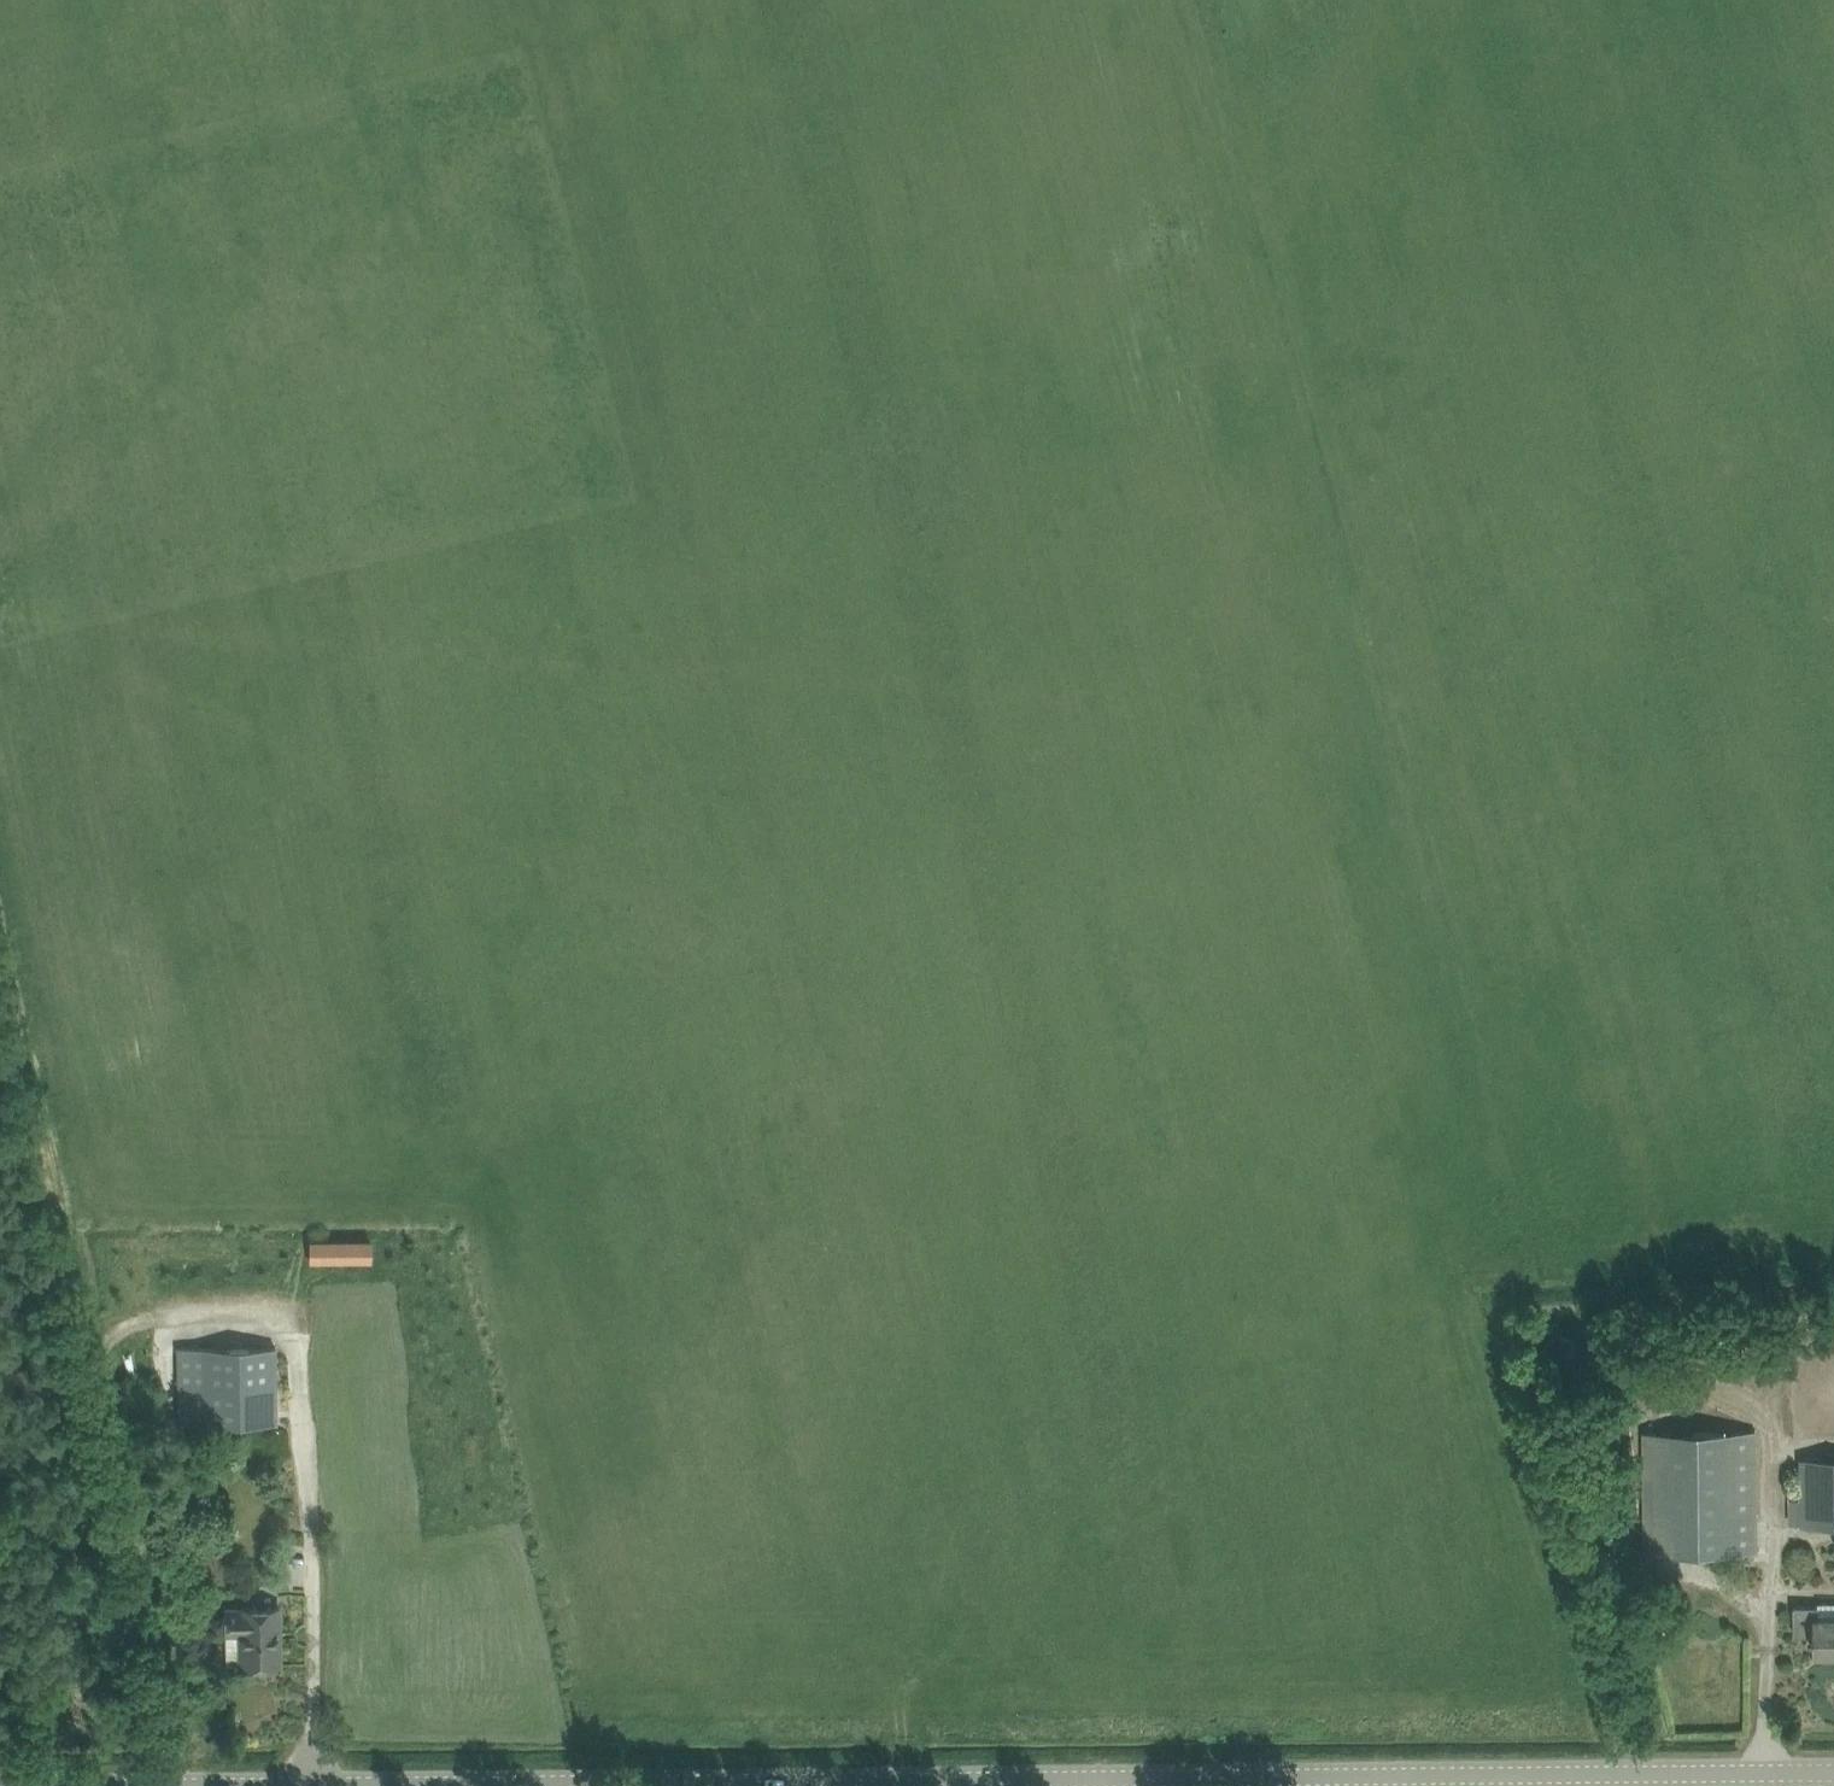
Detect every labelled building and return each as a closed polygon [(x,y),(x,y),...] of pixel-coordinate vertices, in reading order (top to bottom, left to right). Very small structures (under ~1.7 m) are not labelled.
[(307,1262),(371,1261),(371,1237),(307,1239),(307,1262)] [(277,1345),(248,1345),(175,1346),(176,1423),(248,1422),(277,1422),(277,1345)] [(1758,1429),(1643,1430),(1644,1552),(1698,1551),(1740,1551),(1755,1551),(1759,1551),(1759,1525),(1758,1429)] [(1801,1525),(1833,1525),(1833,1458),(1801,1458),(1801,1525)] [(279,1604),(241,1605),(241,1607),(226,1607),(227,1631),(241,1631),(242,1663),(280,1662),(279,1604)] [(1820,1621),(1820,1606),(1795,1605),(1795,1634),(1817,1634),(1817,1651),(1833,1651),(1833,1621),(1820,1621)]
